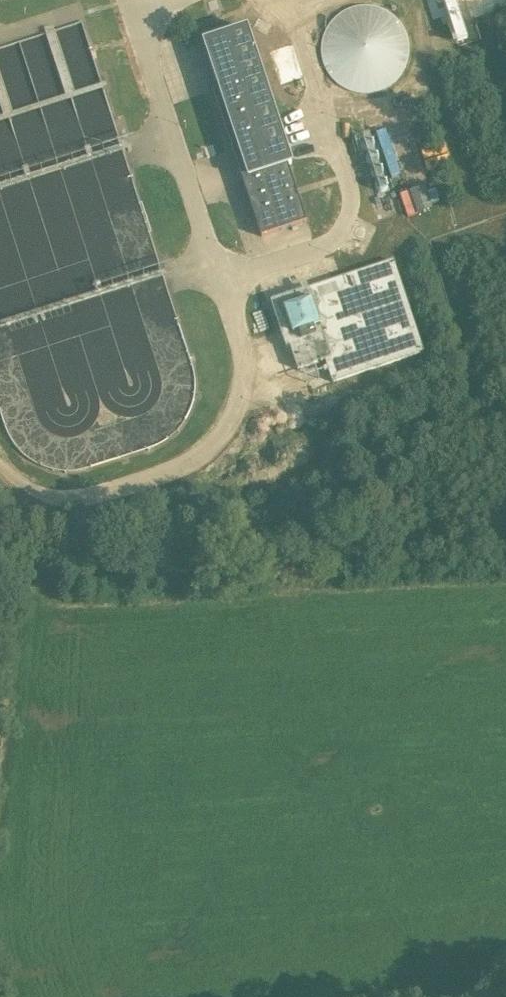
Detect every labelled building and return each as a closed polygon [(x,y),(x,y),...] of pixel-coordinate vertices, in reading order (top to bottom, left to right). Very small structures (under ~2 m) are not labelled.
[(456,42),(467,38),(454,0),(443,0),(456,42)] [(407,64),(407,61),(408,58),(408,57),(409,54),(409,52),(409,49),(409,48),(409,43),(408,39),(406,34),(405,31),(404,29),(402,26),(401,25),(400,22),(397,19),(393,16),(390,13),(386,11),(383,10),(380,8),(377,8),(373,7),(368,6),(364,6),(361,6),(356,7),(352,8),(349,9),(346,11),(343,12),(341,14),(338,15),(336,17),(334,20),(331,23),(329,25),(327,29),(325,34),(324,36),(324,38),(323,42),(322,45),(322,47),(322,51),(322,54),(323,57),(324,62),(325,65),(325,66),(327,70),(329,73),(331,77),(333,79),(337,82),(340,85),(344,87),(348,89),(351,91),(354,91),(358,92),(364,93),(367,93),(370,93),(375,92),(378,91),(382,90),(385,89),(389,86),(391,85),(394,83),(397,80),(400,76),(403,72),(405,68),(407,64)] [(218,89),(213,91),(261,236),(306,222),(297,195),(295,189),(288,166),(293,164),(247,27),(202,41),(203,44),(218,89)] [(324,360),(332,382),(423,351),(393,260),(270,301),(285,347),(290,345),(297,369),(324,360)]
